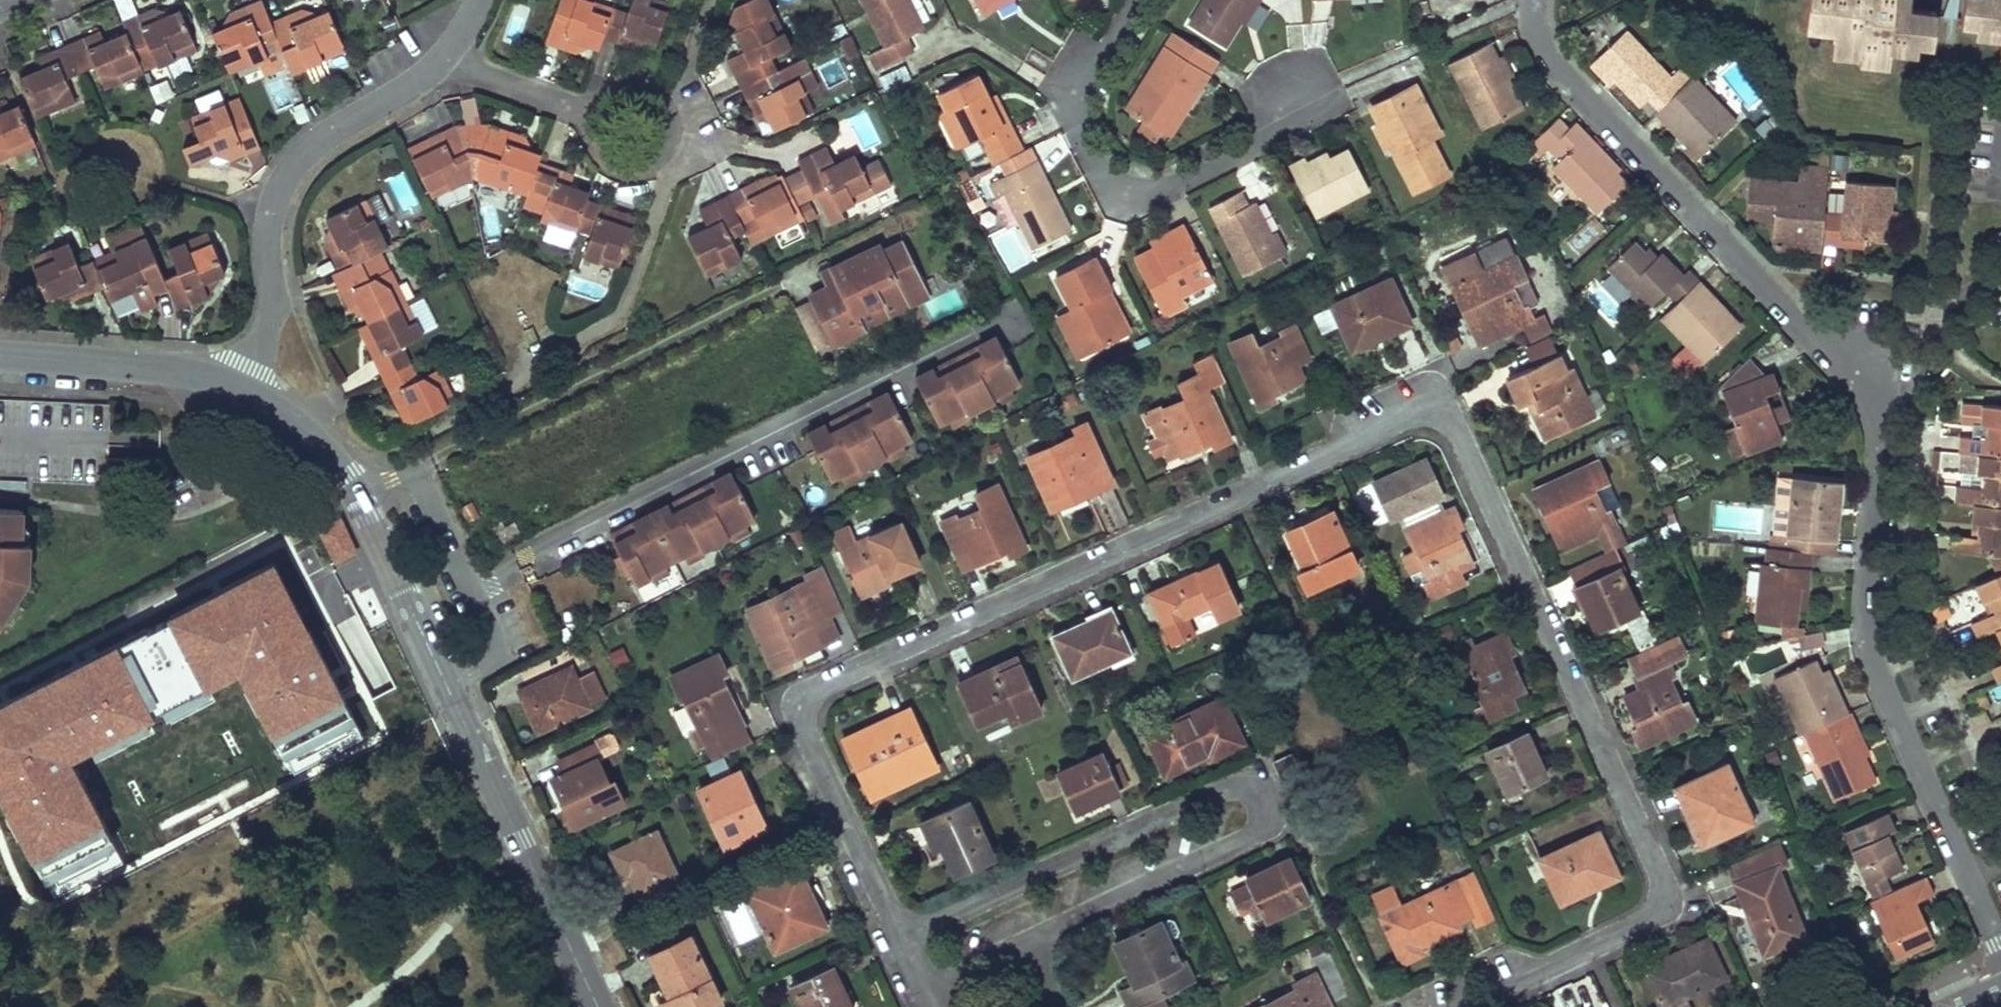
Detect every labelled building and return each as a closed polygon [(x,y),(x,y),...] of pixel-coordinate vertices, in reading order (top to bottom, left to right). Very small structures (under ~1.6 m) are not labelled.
[(135,13),(132,0),(118,0),(122,16),(135,13)] [(613,9),(594,2),(588,0),(560,0),(546,42),(576,53),(580,42),(592,46),(599,49),(603,37),(613,9)] [(660,0),(633,0),(628,14),(613,9),(603,37),(633,48),(637,37),(650,41),(656,44),(670,3),(660,0)] [(745,51),(728,59),(742,88),(769,75),(777,71),(770,57),(790,47),(767,0),(747,0),(736,6),(733,15),(740,29),(735,31),(745,51)] [(885,47),(874,52),(882,67),(908,54),(901,40),(907,37),(923,29),(909,0),(862,0),(885,47)] [(982,15),(996,8),(993,2),(998,0),(974,0),(982,15)] [(1225,47),(1241,22),(1254,0),(1204,0),(1189,24),(1225,47)] [(1257,0),(1254,0),(1241,22),(1245,25),(1253,11),(1259,2),(1257,0)] [(1805,27),(1818,31),(1834,33),(1831,55),(1858,58),(1858,63),(1875,65),(1888,65),(1890,52),(1904,54),(1917,53),(1918,46),(1933,47),(1935,22),(1937,12),(1909,9),(1910,0),(1808,0),(1805,27)] [(1960,25),(1975,27),(1974,34),(1987,38),(2000,40),(1999,52),(2000,53),(2000,0),(1963,0),(1960,25)] [(272,23),(262,1),(231,14),(231,28),(221,31),(213,34),(230,74),(261,60),(273,55),(283,50),(272,23)] [(127,33),(143,70),(157,63),(158,66),(197,49),(180,10),(173,13),(158,20),(154,9),(122,22),(127,33)] [(158,20),(173,13),(154,9),(158,20)] [(272,23),(283,50),(293,73),(307,67),(346,50),(330,11),(323,14),(308,21),(303,10),(272,23)] [(308,21),(323,14),(303,10),(308,21)] [(231,28),(231,14),(221,31),(231,28)] [(740,29),(733,15),(731,22),(735,31),(740,29)] [(1670,77),(1626,31),(1596,60),(1615,80),(1640,106),(1648,98),(1659,109),(1689,80),(1679,69),(1670,77)] [(69,45),(81,72),(95,66),(105,89),(144,72),(143,70),(127,33),(105,42),(100,32),(69,45)] [(1218,60),(1174,33),(1126,109),(1143,120),(1162,132),(1163,132),(1201,70),(1209,75),(1218,60)] [(845,60),(858,55),(851,35),(837,40),(845,60)] [(633,48),(650,41),(637,37),(633,48)] [(914,51),(907,37),(901,40),(908,54),(914,51)] [(576,53),(592,46),(580,42),(576,53)] [(1497,57),(1490,42),(1449,63),(1483,129),(1523,108),(1508,78),(1497,57)] [(81,72),(69,45),(38,58),(42,69),(20,78),(37,117),(76,101),(66,78),(81,72)] [(882,67),(874,52),(868,55),(875,70),(882,67)] [(279,67),(273,55),(261,60),(267,73),(279,67)] [(1502,55),(1497,57),(1508,78),(1513,76),(1507,64),(1502,55)] [(830,86),(845,79),(836,60),(821,67),(830,86)] [(1609,85),(1615,80),(1596,60),(1590,65),(1609,85)] [(879,77),(884,89),(911,78),(905,65),(879,77)] [(1209,75),(1201,70),(1163,132),(1170,137),(1191,104),(1209,75)] [(989,99),(977,74),(939,93),(947,110),(964,146),(980,138),(987,152),(1016,138),(1008,122),(1002,125),(989,99)] [(769,75),(742,88),(751,105),(756,117),(766,112),(775,131),(813,112),(797,79),(776,89),(769,75)] [(1736,122),(1693,77),(1689,80),(1659,109),(1655,112),(1683,141),(1688,135),(1704,152),(1736,122)] [(1395,155),(1414,191),(1449,174),(1431,138),(1440,133),(1415,85),(1371,107),(1383,130),(1378,132),(1385,145),(1389,143),(1398,139),(1404,150),(1395,155)] [(1002,125),(1008,122),(1001,107),(996,96),(989,99),(1002,125)] [(260,148),(240,98),(191,118),(201,142),(184,149),(190,164),(214,154),(226,149),(230,160),(260,148)] [(36,145),(20,106),(4,112),(0,114),(0,160),(36,145)] [(957,149),(964,146),(947,110),(940,114),(957,149)] [(1539,136),(1550,147),(1553,144),(1568,130),(1558,119),(1539,136)] [(1157,141),(1162,132),(1143,120),(1138,129),(1157,141)] [(1553,144),(1564,156),(1559,161),(1553,166),(1598,213),(1628,184),(1617,173),(1601,156),(1597,160),(1593,155),(1597,152),(1584,138),(1588,135),(1576,123),(1568,130),(1553,144)] [(478,177),(527,195),(538,163),(541,154),(522,148),(526,137),(512,132),(490,125),(456,126),(470,156),(479,155),(477,161),(478,177)] [(472,159),(470,156),(456,126),(434,137),(408,150),(432,198),(464,183),(464,184),(473,179),(472,159)] [(1610,158),(1588,135),(1584,138),(1597,152),(1601,156),(1617,173),(1621,170),(1610,158)] [(1687,146),(1684,149),(1695,161),(1704,152),(1688,135),(1683,141),(1687,146)] [(1550,147),(1539,136),(1531,144),(1542,155),(1548,149),(1550,147)] [(1404,150),(1398,139),(1389,143),(1395,155),(1404,150)] [(1559,161),(1564,156),(1553,144),(1550,147),(1548,149),(1559,161)] [(798,162),(815,196),(829,189),(839,210),(874,193),(855,154),(835,164),(827,147),(798,162)] [(226,149),(214,154),(230,160),(226,149)] [(1369,190),(1348,149),(1330,159),(1310,169),(1307,163),(1305,159),(1289,167),(1315,217),(1369,190)] [(1830,153),(1820,152),(1818,168),(1828,169),(1830,153)] [(1330,159),(1327,153),(1320,156),(1307,163),(1310,169),(1330,159)] [(1044,176),(1036,160),(990,183),(997,199),(1005,195),(1019,222),(1032,249),(1071,230),(1056,200),(1051,202),(1039,178),(1044,176)] [(574,175),(538,163),(527,195),(523,206),(544,213),(541,221),(576,232),(577,229),(587,200),(589,192),(570,186),(574,175)] [(1824,214),(1828,169),(1818,168),(1801,167),(1799,181),(1808,190),(1806,209),(1794,208),(1795,200),(1778,182),(1751,179),(1747,217),(1763,219),(1774,230),(1773,244),(1779,249),(1792,250),(1801,244),(1821,246),(1821,243),(1824,214)] [(390,175),(399,211),(417,206),(408,171),(390,175)] [(780,183),(776,176),(757,182),(762,192),(780,183)] [(1039,178),(1051,202),(1056,200),(1051,189),(1044,176),(1039,178)] [(960,185),(968,201),(979,195),(971,179),(960,185)] [(1799,181),(1799,184),(1778,182),(1795,200),(1794,208),(1806,209),(1808,190),(1799,181)] [(799,221),(780,183),(762,192),(757,182),(747,187),(728,196),(742,224),(745,230),(752,245),(799,221)] [(1890,212),(1890,211),(1892,186),(1847,182),(1844,216),(1824,214),(1821,243),(1842,245),(1843,238),(1862,240),(1884,242),(1886,222),(1887,212),(1890,212)] [(1282,256),(1271,234),(1255,202),(1248,206),(1241,191),(1209,208),(1244,276),(1282,256)] [(378,194),(327,219),(330,225),(336,237),(325,242),(340,271),(380,251),(388,247),(377,225),(390,219),(378,194)] [(1011,226),(1019,222),(1005,195),(997,199),(1011,226)] [(742,224),(728,196),(713,204),(699,211),(708,228),(688,237),(707,275),(742,258),(731,237),(745,230),(742,224)] [(606,206),(587,200),(577,229),(592,234),(584,256),(619,268),(633,228),(613,221),(617,210),(606,206)] [(1886,222),(1894,223),(1895,212),(1890,211),(1890,212),(1887,212),(1886,222)] [(420,223),(423,229),(438,222),(435,215),(420,223)] [(110,233),(114,245),(144,236),(140,224),(110,233)] [(325,242),(336,237),(330,225),(325,242)] [(1135,260),(1164,315),(1187,303),(1182,294),(1212,279),(1185,225),(1170,233),(1175,241),(1157,251),(1155,249),(1135,260)] [(1276,232),(1271,234),(1282,256),(1287,254),(1276,232)] [(1989,253),(2000,245),(2000,232),(1983,242),(1989,253)] [(168,287),(178,309),(209,295),(203,282),(225,273),(208,233),(170,249),(180,273),(165,279),(168,287)] [(1157,251),(1175,241),(1170,233),(1162,237),(1152,242),(1155,249),(1157,251)] [(1526,277),(1507,235),(1442,265),(1460,302),(1466,300),(1486,343),(1524,325),(1533,344),(1552,335),(1543,316),(1534,320),(1527,306),(1522,309),(1511,284),(1526,277)] [(165,279),(147,238),(94,260),(105,287),(110,300),(118,318),(140,309),(142,312),(159,305),(154,294),(168,287),(165,279)] [(1842,245),(1862,247),(1862,240),(1843,238),(1842,245)] [(882,251),(879,245),(832,268),(839,282),(829,286),(811,295),(813,299),(834,342),(835,345),(864,331),(863,328),(885,317),(878,304),(921,283),(902,242),(882,251)] [(1608,267),(1648,309),(1667,291),(1677,302),(1698,282),(1699,281),(1689,270),(1683,275),(1662,253),(1657,257),(1653,261),(1644,252),(1634,242),(1608,267)] [(94,260),(93,260),(79,266),(69,243),(30,260),(47,299),(54,296),(69,289),(74,300),(105,287),(94,260)] [(1792,250),(1820,252),(1821,246),(1801,244),(1792,250)] [(1653,261),(1657,257),(1649,248),(1644,252),(1653,261)] [(155,255),(164,275),(176,270),(167,249),(155,255)] [(406,302),(390,269),(389,270),(380,251),(340,271),(333,274),(350,308),(360,303),(369,321),(406,302)] [(1111,290),(1094,257),(1056,277),(1072,309),(1067,312),(1089,354),(1122,337),(1101,296),(1110,291),(1111,290)] [(829,286),(839,282),(832,268),(823,273),(829,286)] [(225,273),(203,282),(209,295),(225,273)] [(1527,306),(1537,302),(1526,277),(1511,284),(1522,309),(1527,306)] [(1340,324),(1349,343),(1382,328),(1381,326),(1387,323),(1391,332),(1411,323),(1390,279),(1332,306),(1340,324)] [(1725,310),(1698,282),(1677,302),(1661,317),(1704,363),(1736,332),(1720,316),(1725,310)] [(878,304),(885,317),(928,296),(921,283),(878,304)] [(54,296),(74,300),(69,289),(54,296)] [(1101,296),(1122,337),(1131,333),(1110,291),(1101,296)] [(816,350),(834,342),(813,299),(795,307),(816,350)] [(1466,300),(1460,302),(1480,346),(1486,343),(1466,300)] [(367,344),(384,378),(411,365),(402,346),(423,336),(406,302),(369,321),(378,339),(367,344)] [(369,321),(360,303),(350,308),(369,321)] [(1321,333),(1340,324),(1332,306),(1313,315),(1321,333)] [(1725,310),(1720,316),(1736,332),(1741,327),(1731,316),(1725,310)] [(1079,359),(1089,354),(1067,312),(1058,316),(1079,359)] [(367,344),(378,339),(369,321),(358,326),(367,344)] [(1391,332),(1387,323),(1381,326),(1382,328),(1349,343),(1352,350),(1378,338),(1391,332)] [(1304,379),(1297,365),(1310,359),(1295,325),(1281,331),(1283,336),(1258,348),(1251,333),(1230,343),(1260,407),(1276,399),(1274,394),(1291,386),(1304,379)] [(1021,383),(997,336),(978,346),(983,354),(974,358),(970,350),(956,357),(943,364),(947,372),(939,376),(934,368),(916,378),(940,424),(949,420),(967,411),(969,416),(983,409),(996,402),(994,397),(1012,387),(1021,383)] [(1231,440),(1208,390),(1226,382),(1213,354),(1194,362),(1199,375),(1179,383),(1186,399),(1162,410),(1160,407),(1146,413),(1151,424),(1158,438),(1165,454),(1168,459),(1180,454),(1181,456),(1211,442),(1214,448),(1231,440)] [(1594,417),(1571,367),(1565,370),(1558,354),(1507,378),(1520,406),(1532,400),(1536,409),(1533,411),(1546,440),(1594,417)] [(1750,358),(1739,368),(1745,385),(1766,376),(1750,358)] [(418,379),(411,365),(384,378),(398,407),(408,402),(417,420),(455,402),(439,368),(418,379)] [(1780,389),(1774,373),(1766,376),(1745,385),(1739,368),(1720,386),(1746,453),(1783,439),(1776,422),(1771,407),(1766,395),(1780,389)] [(994,397),(996,402),(998,406),(1016,396),(1012,387),(994,397)] [(912,438),(888,392),(870,401),(874,410),(866,414),(862,405),(834,419),(839,428),(830,432),(826,424),(807,433),(831,480),(840,476),(858,466),(861,472),(874,465),(888,458),(886,452),(904,443),(912,438)] [(1064,407),(1075,402),(1071,393),(1060,398),(1064,407)] [(408,402),(398,407),(407,425),(417,420),(408,402)] [(1771,407),(1776,422),(1789,417),(1784,402),(1771,407)] [(1963,404),(1961,424),(1973,425),(1972,438),(1960,437),(1959,453),(1978,455),(2000,457),(2000,407),(1963,404)] [(971,419),(969,416),(967,411),(949,420),(953,429),(971,419)] [(1147,426),(1151,424),(1146,413),(1142,415),(1147,426)] [(1112,482),(1085,423),(1073,428),(1076,435),(1028,457),(1053,510),(1081,497),(1112,482)] [(1165,454),(1158,438),(1149,442),(1156,458),(1165,454)] [(886,452),(888,458),(890,461),(908,452),(904,443),(886,452)] [(1954,502),(1974,504),(2000,507),(2000,457),(1978,455),(1959,453),(1956,487),(1954,502)] [(1426,455),(1370,480),(1389,524),(1446,498),(1426,455)] [(1616,525),(1610,511),(1605,513),(1593,488),(1608,482),(1598,460),(1534,490),(1542,506),(1548,504),(1568,548),(1616,525)] [(862,475),(861,472),(858,466),(840,476),(844,485),(862,475)] [(626,527),(610,535),(637,586),(651,579),(648,574),(666,565),(700,548),(703,553),(731,538),(728,533),(747,524),(756,519),(732,472),(713,481),(717,490),(708,493),(704,487),(676,501),(681,509),(673,513),(669,506),(633,522),(637,531),(630,535),(626,527)] [(1793,478),(1786,550),(1810,552),(1834,554),(1837,519),(1826,518),(1827,503),(1839,504),(1841,482),(1793,478)] [(976,494),(983,509),(958,520),(956,515),(941,522),(956,555),(970,549),(976,564),(1007,550),(1010,556),(1026,549),(997,484),(976,494)] [(1826,518),(1837,519),(1839,504),(1827,503),(1826,518)] [(1562,550),(1568,548),(1548,504),(1542,506),(1552,529),(1562,550)] [(1974,504),(1972,523),(1979,524),(1977,538),(1971,537),(1952,535),(1950,552),(1988,555),(2000,556),(2000,507),(1974,504)] [(1415,550),(1416,552),(1418,551),(1425,566),(1432,581),(1425,584),(1431,598),(1465,583),(1459,570),(1472,564),(1464,546),(1456,529),(1462,526),(1453,507),(1405,529),(1415,550)] [(8,598),(19,581),(25,585),(29,579),(31,543),(22,543),(24,511),(0,510),(0,611),(8,598)] [(1358,567),(1332,511),(1302,525),(1305,531),(1290,538),(1304,568),(1298,570),(1308,590),(1358,567)] [(293,551),(312,578),(358,547),(339,520),(293,551)] [(919,564),(901,522),(857,542),(851,527),(832,535),(853,581),(857,591),(858,594),(889,580),(888,577),(919,564)] [(728,533),(731,538),(733,542),(751,533),(747,524),(728,533)] [(1305,531),(1302,525),(1287,532),(1290,538),(1305,531)] [(1620,569),(1625,566),(1616,548),(1611,550),(1620,569)] [(1762,563),(1757,623),(1786,626),(1785,638),(1789,637),(1799,635),(1802,634),(1803,627),(1795,627),(1797,609),(1799,587),(1807,588),(1810,552),(1786,550),(1769,548),(1768,564),(1762,563)] [(970,549),(956,555),(963,570),(976,564),(970,549)] [(1410,573),(1425,566),(1418,551),(1416,552),(1415,550),(1402,556),(1410,573)] [(1639,611),(1620,569),(1611,550),(1568,570),(1588,614),(1594,612),(1601,628),(1639,611)] [(1988,555),(1997,575),(2000,573),(2000,556),(1988,555)] [(1149,594),(1173,646),(1194,636),(1185,617),(1212,604),(1218,618),(1238,609),(1217,563),(1186,577),(1188,580),(1181,584),(1179,580),(1149,594)] [(648,574),(651,579),(653,583),(671,574),(666,565),(648,574)] [(1997,575),(1975,585),(1983,603),(1989,600),(1995,613),(1989,615),(1971,623),(1977,638),(1995,630),(2000,627),(2000,573),(1997,575)] [(15,602),(25,585),(19,581),(8,598),(15,602)] [(748,609),(777,673),(794,666),(791,660),(810,651),(827,644),(829,648),(842,642),(829,615),(825,617),(808,581),(793,587),(794,588),(748,609)] [(1807,588),(1799,587),(1797,609),(1805,610),(1806,599),(1807,588)] [(15,602),(8,598),(0,611),(0,617),(4,619),(15,602)] [(0,692),(0,789),(8,811),(94,778),(108,813),(148,798),(145,792),(242,755),(224,708),(256,696),(251,683),(276,673),(256,623),(234,631),(221,598),(186,611),(192,628),(182,632),(178,623),(0,692)] [(1989,615),(1995,613),(1989,600),(1983,603),(1989,615)] [(1088,622),(1112,611),(1109,604),(1085,615),(1087,620),(1088,622)] [(1052,636),(1072,679),(1131,652),(1112,611),(1088,622),(1087,620),(1052,636)] [(1596,631),(1601,628),(1594,612),(1588,614),(1596,631)] [(1474,647),(1470,639),(1445,650),(1460,681),(1470,676),(1484,706),(1476,709),(1483,724),(1517,708),(1511,695),(1524,689),(1508,654),(1514,651),(1506,632),(1474,647)] [(1696,721),(1686,700),(1680,703),(1669,678),(1675,675),(1669,662),(1685,654),(1677,636),(1629,658),(1638,675),(1634,677),(1640,690),(1625,697),(1633,714),(1639,728),(1633,730),(1640,747),(1696,721)] [(738,713),(721,676),(727,674),(718,655),(671,677),(681,700),(684,699),(697,729),(690,732),(697,747),(744,725),(738,713)] [(1041,709),(1017,656),(982,672),(985,679),(961,690),(977,724),(1006,711),(1012,723),(1041,709)] [(1775,678),(1800,735),(1806,732),(1847,714),(1831,678),(1824,681),(1821,673),(1815,660),(1775,678)] [(1991,668),(1998,683),(2000,681),(2000,664),(1991,668)] [(590,708),(590,707),(606,700),(594,673),(578,681),(571,668),(520,692),(528,710),(539,732),(590,708)] [(1827,670),(1821,673),(1824,681),(1831,678),(1827,670)] [(961,690),(985,679),(982,672),(958,683),(961,690)] [(1242,744),(1222,700),(1147,735),(1165,774),(1202,757),(1200,754),(1207,750),(1209,754),(1210,758),(1242,744)] [(937,768),(910,709),(888,719),(891,726),(877,732),(874,725),(852,735),(869,773),(861,777),(871,798),(937,768)] [(1857,727),(1851,712),(1847,714),(1806,732),(1836,800),(1875,782),(1864,756),(1852,729),(1857,727)] [(877,732),(891,726),(888,719),(874,725),(877,732)] [(1857,727),(1852,729),(1864,756),(1869,754),(1866,746),(1857,727)] [(1488,750),(1507,793),(1541,778),(1533,762),(1539,760),(1526,733),(1488,750)] [(861,777),(869,773),(852,735),(844,739),(854,761),(861,777)] [(624,804),(615,783),(610,785),(598,760),(603,758),(596,744),(559,762),(565,775),(552,780),(567,811),(561,814),(569,830),(624,804)] [(1058,773),(1073,806),(1090,799),(1092,804),(1119,792),(1101,753),(1058,773)] [(1274,761),(1282,780),(1301,771),(1292,753),(1274,761)] [(1541,778),(1546,776),(1539,760),(1533,762),(1541,778)] [(1687,815),(1702,847),(1754,822),(1727,763),(1675,788),(1687,815)] [(751,799),(757,797),(744,770),(733,775),(746,802),(751,799)] [(700,790),(726,846),(765,828),(751,799),(746,802),(733,775),(700,790)] [(1076,812),(1092,804),(1090,799),(1073,806),(1076,812)] [(993,858),(967,801),(929,818),(940,843),(932,846),(940,863),(948,859),(955,875),(993,858)] [(1903,870),(1892,847),(1889,848),(1884,836),(1887,835),(1895,832),(1886,813),(1844,832),(1869,885),(1884,878),(1903,870)] [(932,846),(940,843),(929,818),(921,822),(932,846)] [(684,890),(656,832),(612,853),(623,878),(629,875),(639,895),(645,892),(652,905),(684,890)] [(1540,860),(1558,897),(1591,882),(1590,879),(1595,876),(1600,885),(1618,876),(1598,833),(1540,860)] [(1736,883),(1747,911),(1752,909),(1754,916),(1750,918),(1764,953),(1805,938),(1778,870),(1787,866),(1777,843),(1745,857),(1753,876),(1736,883)] [(1260,864),(1263,870),(1289,857),(1287,851),(1271,859),(1260,864)] [(1249,883),(1250,884),(1237,890),(1236,899),(1240,907),(1248,911),(1250,910),(1260,906),(1267,920),(1310,900),(1289,857),(1263,870),(1265,875),(1249,883)] [(813,899),(798,868),(748,892),(775,950),(826,926),(813,899)] [(1249,883),(1265,875),(1263,870),(1247,878),(1249,883)] [(1476,926),(1494,918),(1474,873),(1469,875),(1480,897),(1465,904),(1471,916),(1476,926)] [(1400,906),(1391,887),(1373,895),(1382,915),(1380,916),(1402,963),(1423,953),(1419,947),(1460,927),(1458,923),(1471,916),(1465,904),(1480,897),(1469,875),(1455,881),(1400,906)] [(1561,903),(1600,885),(1595,876),(1590,879),(1591,882),(1558,897),(1561,903)] [(1922,919),(1914,902),(1933,893),(1925,876),(1890,892),(1875,899),(1871,900),(1896,957),(1932,941),(1922,919)] [(1890,892),(1884,878),(1869,885),(1875,899),(1890,892)] [(1237,890),(1230,893),(1240,915),(1248,911),(1240,907),(1236,899),(1237,890)] [(1262,935),(1271,930),(1267,920),(1260,906),(1250,910),(1262,935)] [(1141,980),(1134,984),(1120,990),(1128,1006),(1135,1006),(1193,979),(1183,960),(1179,962),(1160,921),(1140,931),(1122,940),(1141,980)] [(675,1006),(709,1006),(721,1001),(690,936),(650,955),(664,985),(656,989),(662,1002),(670,998),(675,1006)] [(1134,984),(1141,980),(1122,940),(1115,943),(1134,984)] [(1707,940),(1678,954),(1681,960),(1647,976),(1661,1006),(1690,1006),(1685,997),(1725,978),(1707,940)] [(1647,976),(1681,960),(1678,954),(1644,970),(1647,976)] [(833,967),(790,987),(800,1006),(846,1006),(840,996),(846,993),(833,967)] [(1315,974),(1294,983),(1297,989),(1259,1006),(1331,1006),(1315,974)] [(840,996),(846,1006),(852,1006),(848,998),(846,993),(840,996)] [(670,998),(662,1002),(665,1006),(675,1006),(670,998)]
